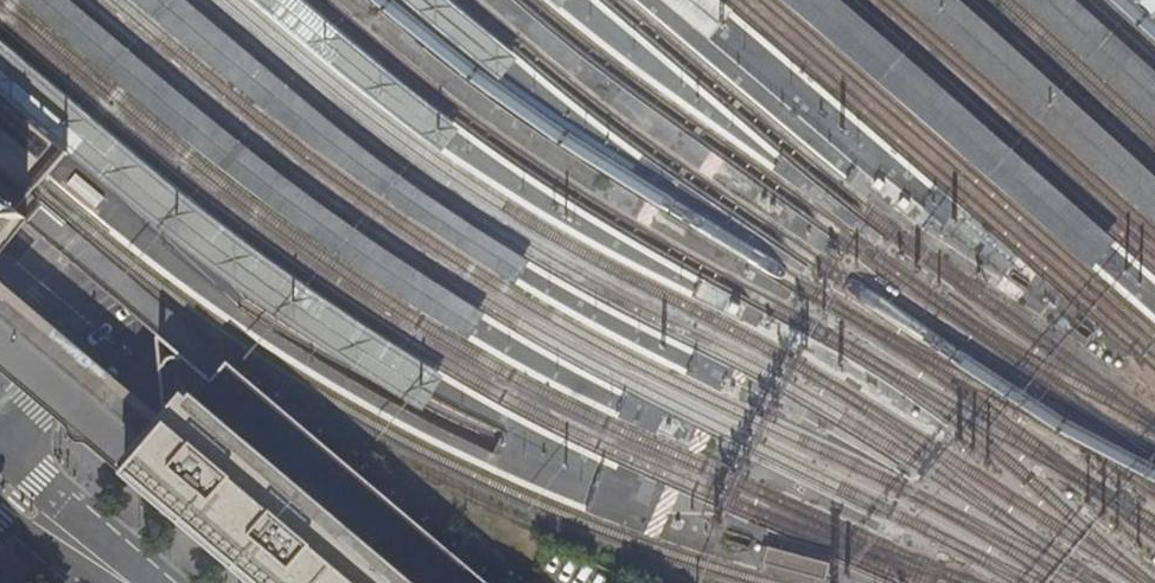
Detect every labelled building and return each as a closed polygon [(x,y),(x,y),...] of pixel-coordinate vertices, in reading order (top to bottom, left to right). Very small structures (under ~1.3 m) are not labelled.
[(16,208),(42,178),(92,118),(0,39),(0,226),(16,208)] [(219,359),(204,375),(171,346),(150,329),(158,408),(132,439),(119,456),(113,463),(118,483),(133,496),(206,557),(238,582),(485,582),(219,359)]
